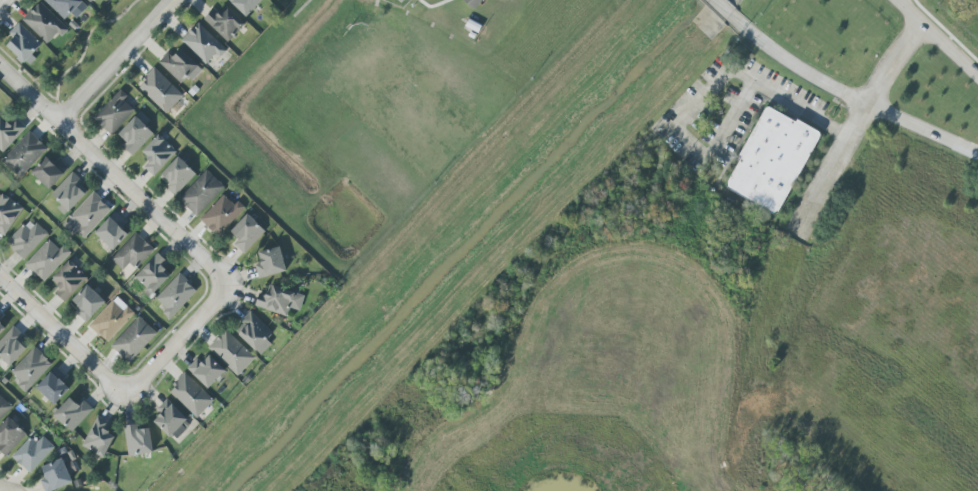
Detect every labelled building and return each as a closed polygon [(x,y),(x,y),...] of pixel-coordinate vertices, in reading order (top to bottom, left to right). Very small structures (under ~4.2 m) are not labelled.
[(65,20),(82,1),(81,0),(43,0),(65,20)] [(246,17),(263,0),(228,0),(246,17)] [(483,0),(463,0),(474,10),(483,0)] [(66,27),(40,2),(22,20),(49,45),(66,27)] [(203,19),(228,42),(245,24),(226,6),(218,15),(212,10),(203,19)] [(26,65),(44,46),(19,23),(9,33),(14,38),(6,47),(26,65)] [(224,48),(198,23),(181,40),(208,66),(224,48)] [(187,76),(192,81),(202,70),(180,50),(174,57),(168,52),(158,63),(180,83),(187,76)] [(183,95),(155,69),(137,87),(166,114),(183,95)] [(128,97),(120,90),(93,119),(111,136),(135,111),(124,101),(128,97)] [(777,215),(724,187),(765,108),(818,136),(777,215)] [(1,117),(0,118),(0,151),(3,153),(26,128),(17,119),(11,126),(1,117)] [(123,147),(133,156),(153,133),(135,117),(118,135),(127,143),(123,147)] [(2,161),(20,178),(48,149),(29,132),(2,161)] [(142,153),(150,161),(144,168),(154,177),(177,152),(159,135),(142,153)] [(59,161),(55,165),(46,157),(31,173),(48,189),(67,169),(59,161)] [(176,195),(196,174),(178,157),(158,178),(176,195)] [(225,187),(207,170),(178,200),(196,217),(225,187)] [(80,185),(83,182),(72,172),(51,195),(69,212),(87,192),(80,185)] [(84,239),(111,209),(93,193),(66,222),(84,239)] [(4,237),(23,208),(3,194),(0,198),(0,234),(4,237)] [(238,201),(234,205),(223,195),(200,220),(219,237),(245,208),(238,201)] [(243,254),(266,233),(248,214),(230,231),(239,240),(234,245),(243,254)] [(112,215),(95,234),(113,251),(130,232),(112,215)] [(47,235),(29,218),(6,243),(24,260),(47,235)] [(122,271),(130,263),(135,269),(153,250),(136,233),(111,259),(122,271)] [(63,246),(59,249),(49,240),(25,264),(44,282),(71,253),(63,246)] [(259,279),(286,271),(280,247),(258,253),(261,263),(255,265),(259,279)] [(152,296),(171,275),(162,267),(167,262),(157,253),(133,279),(152,296)] [(55,293),(65,302),(87,278),(69,261),(51,280),(60,288),(55,293)] [(153,300),(171,318),(197,291),(179,274),(153,300)] [(77,314),(86,323),(106,302),(87,285),(72,301),(81,310),(77,314)] [(305,296),(270,285),(267,296),(259,294),(255,306),(287,317),(290,308),(300,311),(305,296)] [(134,314),(116,296),(89,325),(107,343),(134,314)] [(234,331),(261,356),(272,344),(266,339),(273,332),(251,312),(234,331)] [(157,334),(139,317),(111,347),(129,363),(157,334)] [(30,345),(12,328),(0,341),(0,357),(10,366),(30,345)] [(255,358),(225,330),(208,348),(238,376),(255,358)] [(26,393),(52,365),(34,347),(11,372),(21,382),(17,386),(26,393)] [(226,371),(209,355),(202,363),(197,358),(187,369),(209,389),(226,371)] [(61,373),(55,368),(36,388),(54,405),(70,388),(57,377),(61,373)] [(196,418),(213,401),(186,374),(168,391),(196,418)] [(0,396),(0,420),(12,407),(0,396)] [(53,415),(71,433),(93,410),(82,399),(77,405),(70,398),(53,415)] [(183,424),(187,420),(168,399),(156,409),(161,415),(155,420),(174,441),(187,429),(183,424)] [(115,436),(105,431),(110,423),(97,416),(82,446),(104,458),(115,436)] [(27,434),(8,417),(0,426),(0,452),(6,457),(27,434)] [(127,455),(152,454),(150,429),(138,430),(137,425),(125,426),(127,455)] [(11,457),(30,474),(55,447),(43,437),(37,443),(30,437),(11,457)] [(46,478),(40,481),(44,490),(53,490),(73,482),(69,475),(77,471),(69,454),(40,467),(46,478)]
